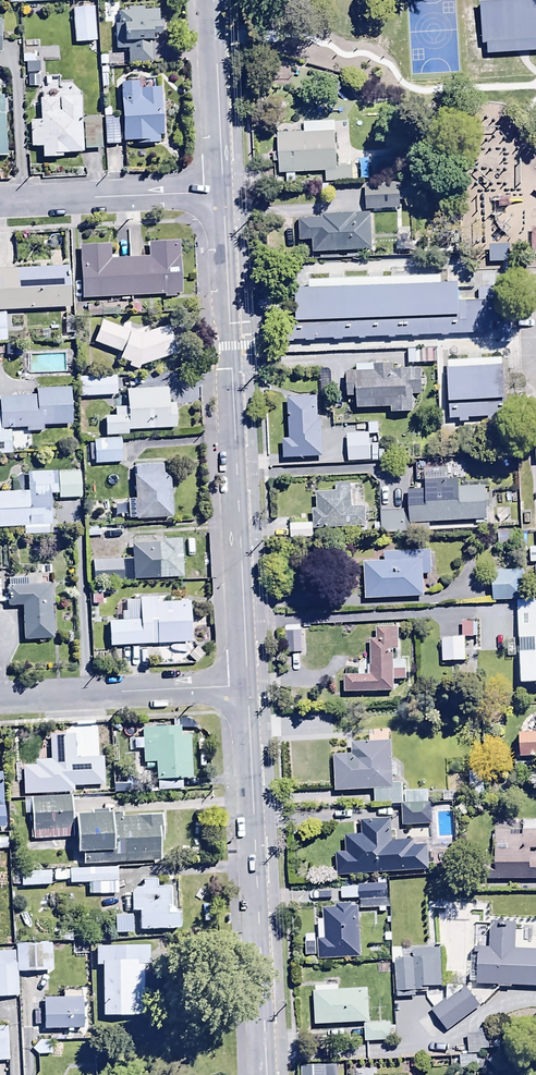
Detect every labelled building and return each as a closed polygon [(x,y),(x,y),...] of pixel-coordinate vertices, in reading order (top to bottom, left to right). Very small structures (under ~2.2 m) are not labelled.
[(73,30),(95,29),(94,0),(71,0),(73,30)] [(104,3),(105,23),(115,22),(116,50),(127,49),(128,63),(164,61),(163,44),(152,44),(152,33),(167,32),(166,17),(159,17),(159,8),(146,9),(145,6),(128,6),(128,8),(120,9),(119,2),(104,3)] [(26,62),(26,88),(44,87),(44,59),(59,59),(59,48),(40,49),(40,40),(32,40),(32,47),(25,47),(25,53),(22,53),(23,62),(26,62)] [(124,52),(108,52),(108,63),(124,62),(124,52)] [(120,80),(122,140),(135,140),(135,143),(159,142),(159,134),(162,134),(160,86),(139,87),(139,80),(120,80)] [(72,85),(59,85),(59,96),(39,97),(39,118),(30,118),(30,145),(42,145),(42,156),(62,156),(61,151),(82,151),(80,93),(72,85)] [(119,106),(103,107),(103,115),(104,115),(105,144),(119,143),(118,116),(120,115),(119,106)] [(100,115),(83,116),(84,147),(101,147),(100,115)] [(340,135),(278,136),(279,180),(331,179),(331,192),(359,191),(359,174),(340,175),(340,135)] [(363,183),(365,210),(400,209),(400,200),(412,199),(411,181),(363,183)] [(379,222),(309,224),(310,259),(380,258),(379,222)] [(80,287),(179,282),(177,227),(146,229),(146,243),(113,245),(112,231),(77,232),(80,287)] [(411,228),(396,228),(396,250),(411,249),(411,228)] [(69,295),(66,251),(0,256),(0,299),(69,295)] [(287,293),(289,349),(490,341),(488,286),(287,293)] [(65,315),(65,333),(73,333),(73,315),(65,315)] [(101,318),(93,340),(120,350),(128,328),(101,318)] [(168,322),(140,333),(129,329),(118,356),(129,361),(128,364),(138,368),(140,363),(179,350),(168,322)] [(391,362),(355,363),(355,370),(345,371),(346,396),(355,396),(355,408),(389,406),(389,412),(412,412),(411,394),(422,394),(421,367),(391,369),(391,362)] [(77,386),(116,385),(115,364),(77,364),(77,386)] [(512,372),(453,376),(456,423),(515,419),(512,372)] [(11,428),(25,427),(25,431),(43,430),(43,424),(72,423),(70,386),(34,388),(35,395),(0,396),(0,428),(11,428)] [(318,395),(287,396),(289,437),(282,437),(283,458),(323,456),(321,416),(319,416),(318,395)] [(367,423),(367,433),(346,434),(347,462),(383,460),(383,450),(369,451),(368,434),(378,434),(377,422),(367,423)] [(95,452),(122,450),(120,427),(93,429),(95,452)] [(12,454),(11,428),(0,428),(0,454),(12,454)] [(168,506),(168,455),(132,456),(132,486),(126,486),(127,506),(168,506)] [(407,510),(409,524),(485,519),(485,507),(489,507),(489,494),(485,494),(485,486),(465,486),(465,480),(446,480),(446,468),(424,468),(424,483),(411,483),(411,488),(407,488),(407,510)] [(58,492),(58,497),(82,496),(81,469),(27,470),(27,489),(0,490),(0,526),(23,525),(24,533),(52,533),(51,493),(58,492)] [(313,522),(313,527),(361,525),(361,531),(370,531),(370,524),(368,524),(367,504),(352,505),(352,483),(335,483),(335,489),(315,490),(316,507),(312,507),(313,522)] [(409,524),(407,510),(390,510),(390,504),(380,504),(381,522),(374,522),(375,534),(409,532),(409,524)] [(509,509),(495,509),(495,522),(510,522),(509,509)] [(97,512),(97,529),(126,528),(126,511),(97,512)] [(313,527),(313,522),(290,523),(290,537),(313,536),(313,527)] [(134,569),(186,564),(182,528),(130,533),(134,569)] [(519,531),(497,531),(497,545),(519,544),(519,531)] [(90,550),(91,569),(121,567),(120,548),(90,550)] [(365,598),(424,595),(423,572),(430,572),(429,548),(383,550),(384,560),(363,561),(365,598)] [(519,556),(490,557),(492,587),(521,586),(519,556)] [(6,577),(7,601),(7,605),(21,604),(23,639),(53,638),(51,581),(41,582),(41,571),(26,572),(27,576),(6,577)] [(114,582),(92,582),(92,603),(103,603),(103,593),(114,593),(114,582)] [(133,659),(133,643),(191,641),(190,599),(157,600),(156,595),(138,595),(138,597),(125,598),(125,610),(120,610),(121,619),(108,620),(109,645),(114,645),(114,660),(124,660),(125,666),(132,666),(131,659),(133,659)] [(516,600),(519,684),(534,683),(534,686),(535,686),(535,599),(516,600)] [(473,610),(460,610),(461,625),(474,625),(473,610)] [(300,641),(299,620),(284,620),(286,642),(300,641)] [(344,675),(344,692),(394,690),(394,681),(406,680),(406,659),(395,659),(395,648),(399,648),(398,625),(376,626),(377,637),(370,637),(371,674),(356,675),(356,667),(345,668),(345,675),(344,675)] [(464,627),(440,627),(441,649),(464,649),(464,627)] [(155,762),(156,779),(192,777),(189,734),(180,734),(180,724),(142,727),(142,738),(136,738),(137,748),(142,747),(143,763),(155,762)] [(352,754),(333,755),(335,791),(373,790),(374,804),(403,803),(403,791),(402,766),(397,761),(393,761),(392,739),(389,740),(389,727),(367,728),(368,741),(351,742),(352,754)] [(519,757),(535,756),(535,732),(518,733),(519,757)] [(45,783),(45,792),(68,791),(68,775),(51,776),(52,783),(45,783)] [(454,791),(442,791),(442,799),(465,798),(464,775),(453,775),(454,791)] [(403,791),(403,803),(403,825),(433,824),(443,818),(442,801),(429,802),(428,789),(403,791)] [(73,837),(72,812),(72,796),(23,798),(24,815),(30,814),(31,838),(73,837)] [(72,812),(73,837),(75,837),(76,850),(82,849),(82,864),(161,860),(160,841),(163,841),(162,813),(123,814),(122,810),(72,812)] [(344,852),(336,852),(337,876),(428,871),(427,844),(414,844),(414,839),(392,840),(391,818),(360,819),(361,834),(343,835),(344,852)] [(535,879),(535,831),(521,831),(521,821),(494,822),(495,859),(478,860),(479,880),(535,879)] [(117,867),(53,868),(54,880),(69,880),(69,883),(88,882),(88,894),(118,894),(117,867)] [(50,870),(11,870),(11,885),(51,885),(50,870)] [(131,910),(139,910),(139,929),(179,929),(179,910),(171,910),(170,887),(157,887),(157,878),(142,878),(142,887),(135,887),(131,892),(131,910)] [(359,902),(359,909),(393,908),(392,884),(358,885),(358,887),(340,888),(341,900),(358,899),(359,902)] [(359,909),(359,902),(336,903),(336,906),(323,907),(323,919),(317,919),(318,959),(360,958),(359,909)] [(131,904),(114,903),(114,922),(131,922),(131,904)] [(515,948),(516,922),(490,921),(489,947),(478,946),(477,953),(471,952),(470,982),(476,982),(476,984),(497,985),(497,987),(511,988),(511,985),(535,986),(535,949),(515,948)] [(304,941),(305,956),(316,956),(316,940),(304,941)] [(148,945),(95,945),(95,965),(102,965),(102,1015),(144,1015),(144,972),(149,972),(148,945)] [(441,948),(412,949),(412,957),(395,957),(396,997),(415,996),(414,991),(429,991),(429,987),(442,987),(441,948)] [(22,955),(23,970),(51,969),(51,953),(22,955)] [(18,995),(16,962),(0,963),(0,996),(18,995)] [(314,1015),(369,1011),(367,979),(338,981),(338,972),(314,973),(315,982),(312,982),(314,1015)] [(477,996),(464,977),(431,999),(444,1018),(477,996)] [(84,986),(43,987),(43,1018),(84,1018),(84,986)] [(0,1013),(0,1050),(10,1050),(8,1013),(0,1013)] [(391,1022),(364,1023),(364,1042),(394,1041),(394,1026),(391,1026),(391,1022)] [(478,1034),(467,1034),(468,1054),(480,1053),(480,1050),(499,1049),(498,1028),(478,1029),(478,1034)] [(51,1039),(38,1040),(32,1048),(38,1054),(51,1054),(51,1039)] [(485,1056),(459,1057),(459,1071),(486,1070),(485,1056)] [(302,1074),(326,1074),(326,1065),(302,1065),(302,1074)]
